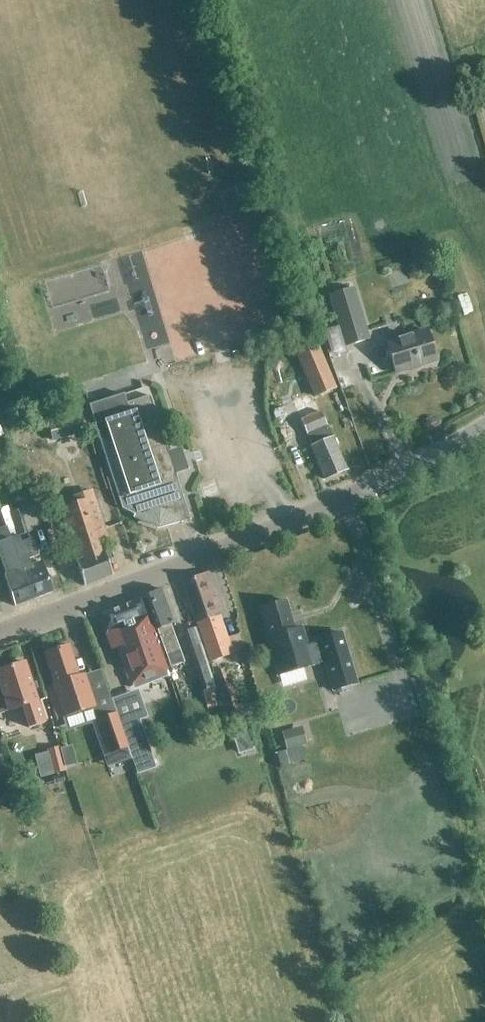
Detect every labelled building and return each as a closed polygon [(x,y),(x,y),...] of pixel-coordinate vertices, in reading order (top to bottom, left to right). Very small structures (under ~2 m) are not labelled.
[(243,185),(234,188),(241,209),(250,206),(243,185)] [(174,232),(128,247),(157,337),(183,329),(181,323),(189,321),(167,252),(179,248),(174,232)] [(56,267),(62,292),(117,278),(110,253),(56,267)] [(344,347),(368,339),(353,289),(329,296),(344,347)] [(395,373),(435,361),(426,331),(386,343),(395,373)] [(337,390),(319,348),(296,357),(314,400),(337,390)] [(125,404),(128,414),(94,425),(121,508),(134,514),(156,527),(189,517),(174,472),(183,469),(178,454),(169,456),(150,396),(125,404)] [(325,479),(345,470),(315,401),(297,409),(301,420),(300,420),(306,435),(314,432),(319,444),(311,447),(325,479)] [(43,421),(50,445),(84,434),(77,410),(43,421)] [(187,442),(178,446),(184,462),(193,458),(187,442)] [(72,497),(75,504),(60,508),(76,561),(84,586),(112,575),(104,552),(103,552),(100,541),(109,538),(91,490),(72,497)] [(17,537),(31,532),(23,509),(10,513),(17,537)] [(1,543),(0,543),(0,562),(5,575),(3,576),(14,606),(33,599),(19,562),(18,559),(17,559),(10,539),(1,543)] [(40,562),(31,566),(28,559),(38,555),(32,539),(14,545),(19,558),(18,559),(19,562),(33,599),(51,592),(50,588),(40,562)] [(219,615),(222,614),(221,610),(221,609),(217,600),(216,597),(218,596),(210,573),(182,583),(209,662),(232,654),(219,615)] [(156,629),(166,655),(171,668),(184,664),(169,624),(175,622),(163,590),(144,597),(156,629)] [(133,686),(167,673),(141,598),(100,614),(106,632),(109,642),(110,642),(113,650),(116,649),(125,675),(129,674),(133,686)] [(359,688),(345,637),(321,643),(308,648),(302,626),(293,628),(285,601),(260,609),(268,635),(265,636),(276,675),(313,665),(314,669),(327,666),(335,694),(359,688)] [(183,634),(184,634),(180,635),(203,701),(203,700),(204,703),(213,701),(209,691),(215,689),(195,630),(183,634)] [(68,646),(43,654),(53,684),(49,685),(50,688),(45,689),(54,718),(60,717),(61,719),(95,708),(84,673),(78,675),(68,646)] [(231,660),(220,665),(241,710),(251,705),(231,660)] [(22,707),(27,724),(43,719),(37,702),(25,663),(0,671),(0,714),(22,707)] [(211,676),(228,723),(229,726),(240,722),(223,672),(211,676)] [(322,683),(322,688),(313,688),(313,703),(330,703),(331,683),(322,683)] [(108,754),(128,748),(116,712),(96,719),(108,754)] [(302,760),(298,747),(285,751),(274,755),(278,768),(302,760)] [(53,774),(65,771),(58,748),(47,751),(53,774)] [(135,749),(119,754),(122,764),(138,759),(135,749)]
